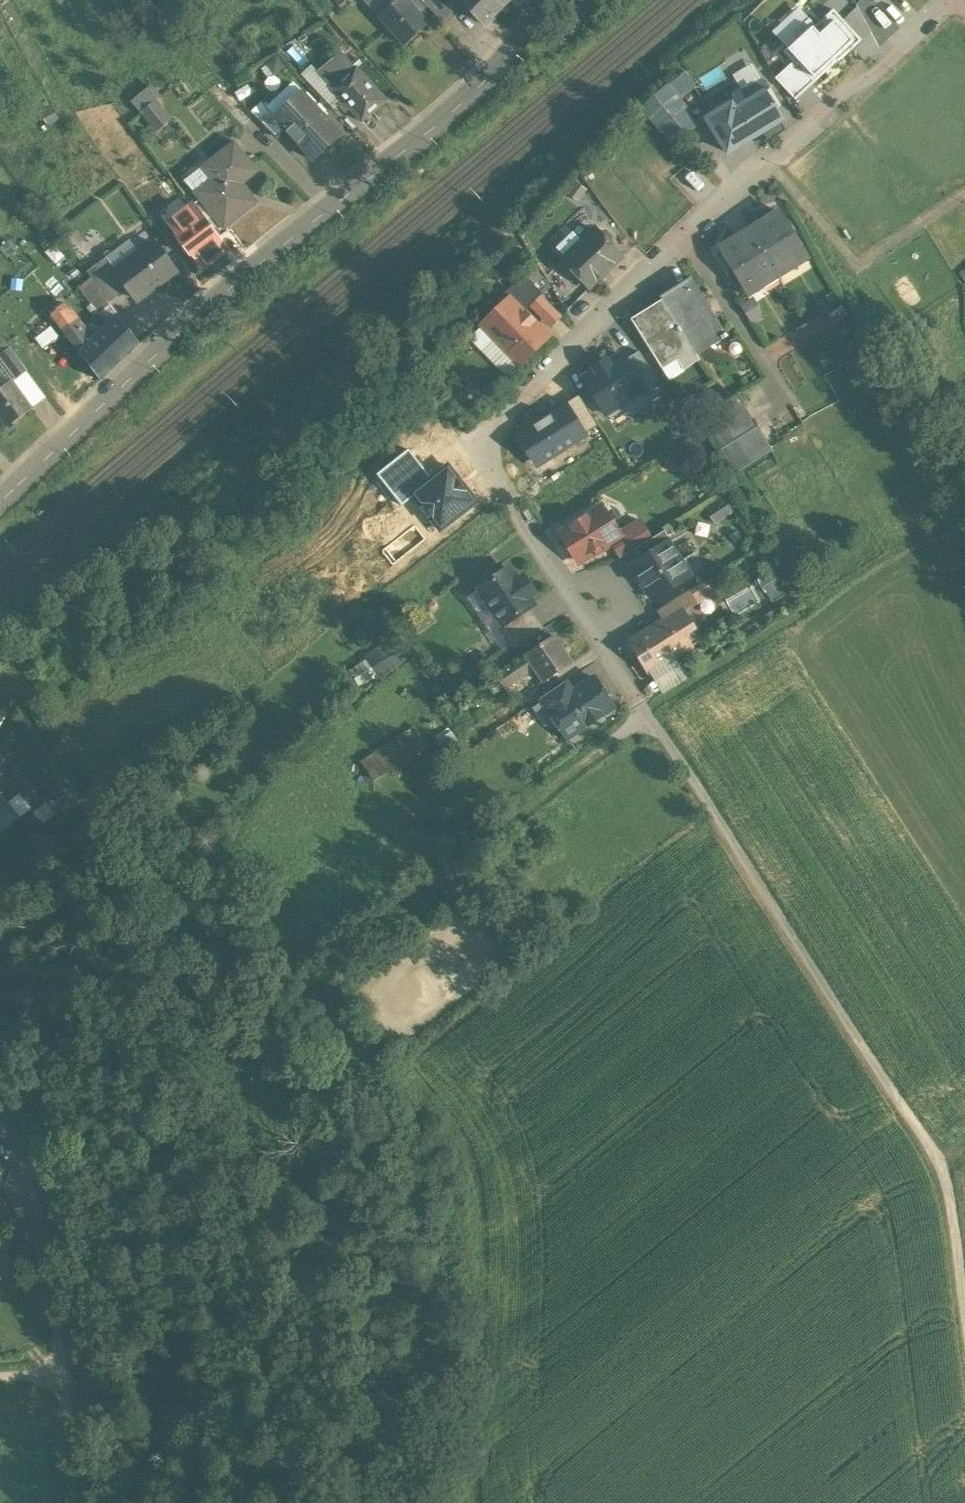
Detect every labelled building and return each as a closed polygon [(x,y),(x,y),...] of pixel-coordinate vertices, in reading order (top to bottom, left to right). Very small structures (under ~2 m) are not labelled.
[(392,7),(386,0),(365,0),(402,43),(426,23),(417,12),(421,9),(415,2),(411,5),(406,0),(400,0),(392,7)] [(434,14),(443,6),(438,1),(439,0),(422,0),(434,14)] [(438,1),(443,6),(445,3),(453,11),(461,2),(459,0),(439,0),(438,1)] [(461,2),(485,24),(508,0),(459,0),(461,2)] [(517,8),(524,0),(509,0),(517,8)] [(584,20),(598,11),(591,0),(590,0),(577,8),(584,20)] [(443,6),(434,14),(442,21),(453,11),(445,3),(443,6)] [(793,62),(813,84),(826,72),(824,69),(835,58),(839,62),(862,40),(833,10),(816,26),(810,19),(795,32),(799,36),(783,51),(793,62)] [(343,54),(318,74),(343,102),(339,106),(344,111),(348,107),(361,122),(385,101),(343,54)] [(796,100),(813,84),(793,62),(775,78),(796,100)] [(687,70),(644,109),(674,143),(699,121),(681,102),(700,84),(687,70)] [(762,79),(740,91),(747,103),(768,90),(762,79)] [(747,103),(735,111),(751,137),(780,119),(774,109),(778,106),(768,90),(747,103)] [(740,91),(728,99),(731,103),(735,111),(747,103),(740,91)] [(339,134),(303,95),(277,118),(276,119),(285,129),(313,159),(339,134)] [(155,102),(141,114),(159,136),(173,124),(155,102)] [(731,103),(705,118),(726,152),(739,144),(751,137),(735,111),(731,103)] [(268,108),(257,118),(275,137),(285,129),(276,119),(277,118),(268,108)] [(257,171),(234,142),(210,161),(216,168),(206,175),(212,182),(196,195),(199,200),(213,217),(215,215),(226,228),(251,207),(244,198),(250,193),(242,184),(257,171)] [(199,200),(193,205),(218,239),(228,232),(226,228),(215,215),(213,217),(199,200)] [(218,239),(193,205),(169,223),(180,238),(179,239),(190,254),(191,253),(202,267),(226,249),(218,239)] [(808,259),(778,211),(748,229),(770,265),(783,257),(790,269),(808,259)] [(587,222),(555,252),(562,260),(594,229),(587,222)] [(598,234),(594,229),(562,260),(589,288),(621,258),(609,245),(610,244),(611,238),(606,233),(599,233),(598,234)] [(748,229),(718,248),(742,286),(748,296),(753,292),(765,285),(757,273),(770,265),(748,229)] [(129,239),(106,257),(117,271),(140,252),(129,239)] [(59,243),(47,252),(56,265),(68,256),(59,243)] [(117,271),(115,271),(127,287),(137,300),(175,272),(153,243),(140,252),(117,271)] [(106,257),(86,272),(108,301),(127,287),(115,271),(117,271),(106,257)] [(956,272),(964,285),(964,266),(956,272)] [(523,278),(489,313),(493,318),(511,300),(522,311),(539,294),(523,278)] [(725,334),(690,278),(660,297),(662,301),(696,355),(722,339),(723,340),(728,336),(725,333),(725,334)] [(109,304),(90,279),(79,289),(100,312),(109,304)] [(748,296),(742,286),(733,292),(746,312),(760,304),(753,292),(748,296)] [(540,296),(528,307),(548,328),(559,317),(540,296)] [(522,311),(511,300),(493,318),(483,327),(493,337),(490,340),(506,356),(508,353),(518,363),(546,336),(522,311)] [(91,343),(66,310),(70,306),(66,301),(51,316),(80,354),(91,343)] [(696,355),(662,301),(633,320),(662,367),(677,358),(684,368),(699,359),(696,355)] [(100,312),(96,315),(107,328),(119,317),(109,304),(100,312)] [(139,344),(119,317),(107,328),(91,343),(80,354),(100,381),(139,344)] [(0,340),(0,356),(9,349),(2,339),(0,340)] [(9,349),(0,356),(0,359),(16,380),(27,372),(9,349)] [(624,362),(643,391),(657,382),(639,353),(624,362)] [(583,379),(606,415),(643,391),(624,362),(620,355),(607,363),(606,361),(595,368),(596,370),(583,379)] [(1,390),(0,388),(0,420),(6,428),(32,409),(12,382),(1,390)] [(737,394),(696,420),(717,452),(757,428),(737,394)] [(586,434),(598,426),(579,396),(567,403),(586,434)] [(588,436),(586,434),(567,403),(515,436),(536,469),(588,436)] [(757,428),(717,452),(730,474),(770,449),(757,428)] [(694,438),(673,451),(680,462),(701,450),(694,438)] [(376,473),(402,506),(413,497),(410,494),(431,478),(408,449),(376,473)] [(413,497),(439,531),(475,502),(447,466),(431,478),(410,494),(413,497)] [(730,492),(706,508),(716,524),(741,509),(730,492)] [(601,507),(585,517),(587,521),(562,536),(577,560),(602,545),(604,548),(611,544),(620,538),(617,534),(601,507)] [(639,520),(617,534),(620,538),(611,544),(620,558),(634,549),(651,539),(639,520)] [(651,539),(634,549),(641,560),(668,543),(669,544),(672,542),(665,531),(651,539)] [(641,560),(631,565),(639,577),(638,578),(644,588),(645,587),(652,599),(689,577),(669,544),(668,543),(641,560)] [(517,581),(508,569),(479,589),(503,624),(503,625),(529,608),(533,605),(527,597),(534,593),(523,577),(517,581)] [(704,581),(688,592),(695,602),(694,603),(695,603),(712,593),(704,581)] [(499,627),(503,624),(479,589),(466,597),(490,633),(499,627)] [(688,592),(657,610),(664,621),(681,610),(681,611),(694,603),(695,602),(688,592)] [(529,608),(503,625),(503,624),(499,627),(514,649),(544,629),(529,608)] [(664,621),(630,642),(649,672),(690,647),(685,639),(687,633),(692,629),(681,611),(681,610),(664,621)] [(393,616),(374,630),(380,638),(398,624),(393,616)] [(554,637),(525,656),(525,657),(533,668),(543,683),(572,663),(554,637)] [(390,650),(379,658),(386,669),(397,662),(390,650)] [(525,657),(495,677),(503,689),(533,668),(525,657)] [(572,692),(547,709),(553,718),(551,727),(561,729),(567,739),(613,708),(608,700),(609,694),(604,687),(599,686),(593,678),(572,692)] [(565,682),(540,699),(547,709),(572,692),(565,682)] [(406,738),(376,759),(386,774),(416,753),(406,738)] [(4,814),(12,824),(20,818),(8,804),(0,794),(0,818),(4,814)] [(31,809),(19,795),(8,804),(20,818),(31,809)] [(12,824),(4,814),(0,818),(0,834),(12,824)]
